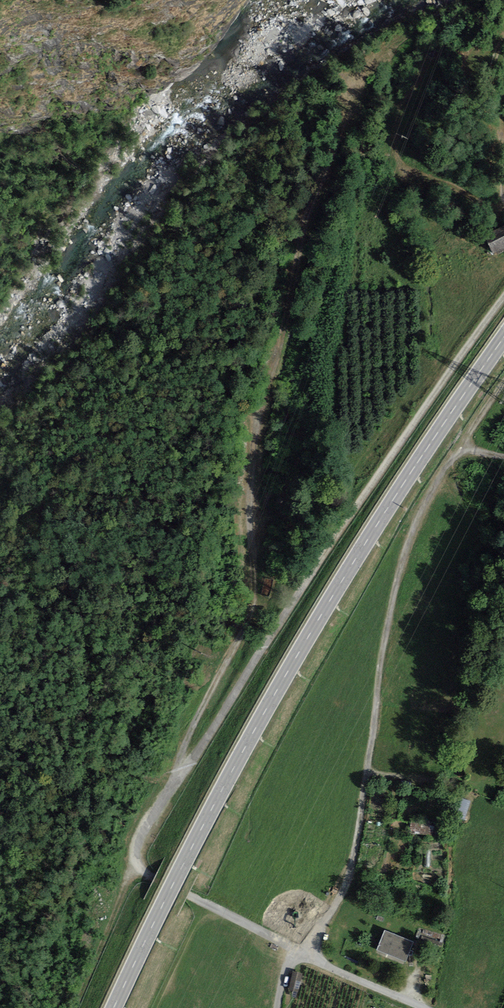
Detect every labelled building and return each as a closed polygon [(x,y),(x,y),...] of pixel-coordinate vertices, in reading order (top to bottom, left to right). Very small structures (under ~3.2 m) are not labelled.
[(484,236),(492,255),(503,250),(503,227),(484,236)] [(459,819),(467,821),(471,800),(462,799),(459,819)] [(413,821),(413,833),(434,833),(434,821),(413,821)] [(413,942),(384,930),(376,950),(405,962),(408,954),(412,956),(414,951),(410,950),(413,942)] [(303,972),(293,970),(289,989),(298,991),(303,972)]
